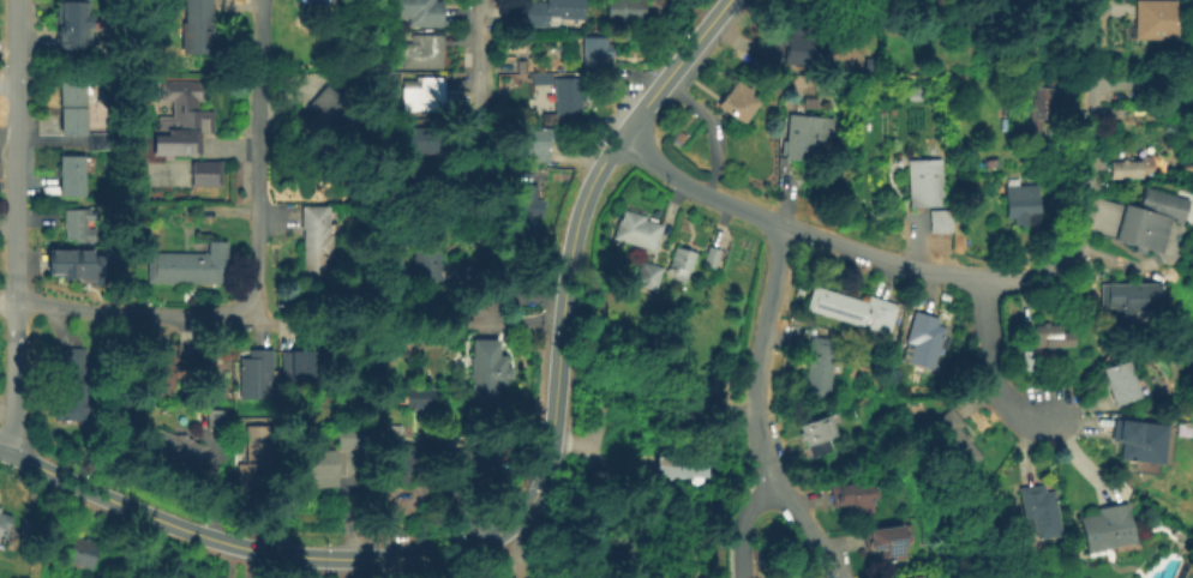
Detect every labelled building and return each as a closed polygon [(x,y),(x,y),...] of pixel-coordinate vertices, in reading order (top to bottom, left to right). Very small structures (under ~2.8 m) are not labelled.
[(184,20),(184,0),(211,0),(211,52),(181,52),(180,22),(184,20)] [(390,17),(390,0),(434,0),(443,0),(443,25),(409,25),(409,17),(390,17)] [(524,24),(526,0),(546,1),(546,0),(583,0),(582,19),(548,17),(548,25),(524,24)] [(607,22),(607,0),(645,0),(645,23),(607,22)] [(838,16),(838,0),(879,0),(879,16),(869,16),(869,17),(853,17),(853,16),(838,16)] [(1135,34),(1135,0),(1175,0),(1175,34),(1135,34)] [(53,48),(53,4),(89,4),(89,48),(53,48)] [(805,20),(804,40),(819,41),(816,65),(766,61),(768,34),(780,34),(781,18),(805,20)] [(442,34),(440,43),(444,43),(443,68),(404,68),(404,43),(424,43),(424,34),(442,34)] [(606,35),(607,43),(610,43),(610,56),(607,56),(607,62),(604,62),(604,73),(583,73),(583,35),(606,35)] [(400,71),(398,82),(385,80),(385,71),(400,71)] [(1065,74),(1065,89),(1051,89),(1051,104),(1055,104),(1056,112),(1053,112),(1053,119),(1038,119),(1038,127),(1030,127),(1030,124),(1027,124),(1027,106),(1030,106),(1030,96),(1032,96),(1032,86),(1045,86),(1044,74),(1065,74)] [(445,76),(445,109),(404,110),(404,86),(422,86),(422,76),(445,76)] [(582,76),(582,91),(586,91),(587,101),(582,101),(582,110),(569,110),(569,114),(560,114),(562,124),(542,124),(542,112),(554,112),(553,80),(562,80),(562,77),(582,76)] [(753,89),(750,92),(761,101),(749,119),(747,116),(742,124),(715,104),(724,92),(726,94),(737,78),(753,89)] [(86,79),(85,133),(60,133),(60,79),(86,79)] [(202,80),(202,102),(198,102),(198,108),(214,108),(214,131),(199,131),(199,153),(151,153),(151,126),(156,126),(156,115),(170,115),(172,101),(161,101),(161,80),(202,80)] [(358,100),(332,142),(301,124),(326,82),(358,100)] [(834,114),(832,143),(808,140),(807,157),(785,155),(790,110),(834,114)] [(552,127),(552,145),(548,145),(548,162),(528,162),(529,156),(508,156),(508,142),(517,142),(518,119),(539,119),(539,127),(552,127)] [(440,127),(440,151),(402,151),(403,126),(440,127)] [(114,130),(114,147),(89,149),(89,131),(114,130)] [(1151,144),(1152,175),(1110,177),(1110,155),(1117,153),(1117,157),(1140,156),(1140,144),(1151,144)] [(84,155),(84,194),(58,193),(59,155),(84,155)] [(940,157),(941,201),(952,201),(952,230),(939,230),(939,205),(915,206),(915,195),(909,195),(909,158),(940,157)] [(221,162),(221,186),(190,183),(190,161),(221,162)] [(442,163),(442,189),(433,189),(433,198),(391,198),(391,171),(409,171),(409,163),(442,163)] [(1017,175),(1018,185),(1035,183),(1036,223),(1012,224),(1012,217),(1005,217),(1003,175),(1017,175)] [(535,197),(534,243),(512,243),(514,223),(508,223),(510,182),(536,183),(535,197)] [(1189,197),(1182,222),(1170,222),(1162,249),(1146,246),(1144,252),(1134,248),(1137,242),(1116,239),(1126,200),(1143,205),(1147,185),(1189,197)] [(535,197),(544,198),(544,216),(536,216),(535,197)] [(328,205),(328,234),(330,234),(330,257),(326,257),(326,277),(301,277),(302,228),(299,228),(300,204),(328,205)] [(928,209),(927,229),(947,229),(948,210),(928,209)] [(623,210),(647,217),(646,221),(663,225),(654,251),(615,239),(623,210)] [(62,243),(62,211),(98,211),(98,243),(62,243)] [(227,240),(226,283),(146,282),(146,251),(208,252),(208,239),(227,240)] [(440,246),(440,278),(434,278),(434,283),(419,283),(419,278),(414,278),(414,246),(440,246)] [(676,247),(667,276),(687,281),(689,272),(691,272),(697,253),(676,247)] [(709,247),(721,251),(714,269),(703,265),(709,247)] [(47,284),(47,252),(97,252),(97,285),(47,284)] [(642,261),(664,269),(657,291),(634,284),(642,261)] [(1132,279),(1132,300),(1134,300),(1135,321),(1114,321),(1114,307),(1104,307),(1104,282),(1132,279)] [(813,283),(868,300),(869,293),(899,301),(888,333),(807,308),(813,283)] [(945,326),(931,368),(907,361),(912,343),(905,339),(915,309),(939,317),(937,323),(945,326)] [(1048,321),(1048,323),(1059,323),(1059,330),(1072,330),(1072,344),(1053,345),(1054,353),(1043,353),(1043,345),(1033,345),(1033,324),(1042,324),(1041,321),(1048,321)] [(834,337),(827,396),(803,393),(810,335),(834,337)] [(510,363),(509,374),(505,374),(504,385),(497,385),(497,404),(470,404),(472,336),(499,337),(499,353),(504,354),(504,363),(510,363)] [(179,384),(144,385),(143,344),(178,343),(179,384)] [(86,347),(85,383),(89,383),(88,399),(90,399),(90,410),(85,410),(85,420),(55,420),(55,401),(61,401),(62,347),(86,347)] [(272,347),(272,368),(276,368),(276,380),(270,380),(270,397),(239,397),(239,356),(248,356),(248,348),(272,347)] [(322,348),(320,380),(289,380),(289,348),(322,348)] [(1035,368),(1023,369),(1021,349),(1033,349),(1035,368)] [(1138,392),(1113,402),(1101,365),(1126,356),(1138,392)] [(693,410),(693,367),(715,373),(706,414),(693,410)] [(433,385),(433,408),(404,408),(404,385),(433,385)] [(982,456),(963,470),(927,426),(952,405),(965,422),(959,427),(982,456)] [(227,409),(227,428),(203,428),(203,409),(227,409)] [(828,435),(832,447),(810,454),(804,436),(799,438),(797,429),(801,428),(798,422),(829,411),(837,433),(828,435)] [(1162,460),(1159,472),(1137,471),(1138,458),(1119,456),(1121,441),(1111,441),(1115,415),(1173,421),(1167,459),(1162,460)] [(362,447),(337,448),(336,425),(362,423),(362,447)] [(275,425),(274,468),(258,468),(258,484),(236,484),(236,462),(245,462),(245,425),(275,425)] [(401,425),(401,444),(413,444),(414,470),(407,470),(407,481),(383,482),(382,457),(389,456),(388,425),(401,425)] [(160,427),(175,433),(176,432),(192,438),(191,440),(204,445),(196,469),(150,453),(160,427)] [(693,452),(693,487),(683,486),(683,472),(654,471),(654,468),(637,468),(637,448),(645,448),(645,441),(654,441),(654,452),(693,452)] [(496,471),(438,472),(437,448),(494,446),(496,471)] [(336,486),(304,487),(301,450),(334,447),(336,486)] [(868,476),(869,484),(873,484),(876,487),(877,492),(875,495),(870,495),(871,500),(869,500),(870,510),(847,513),(846,500),(832,501),(829,482),(868,476)] [(1044,480),(1044,488),(1054,486),(1060,531),(1035,535),(1033,526),(1025,528),(1019,483),(1044,480)] [(1133,541),(1085,550),(1079,516),(1098,512),(1097,506),(1126,500),(1133,541)] [(35,520),(31,535),(19,531),(24,517),(35,520)] [(901,520),(903,530),(906,529),(910,532),(911,537),(909,541),(904,541),(905,544),(903,544),(904,554),(882,556),(880,555),(880,550),(882,546),(882,543),(865,546),(863,526),(901,520)] [(97,570),(93,577),(84,577),(67,573),(71,562),(65,560),(73,534),(100,543),(92,567),(97,570)] [(924,572),(926,577),(903,577),(906,577),(904,574),(917,570),(918,574),(924,572)]
